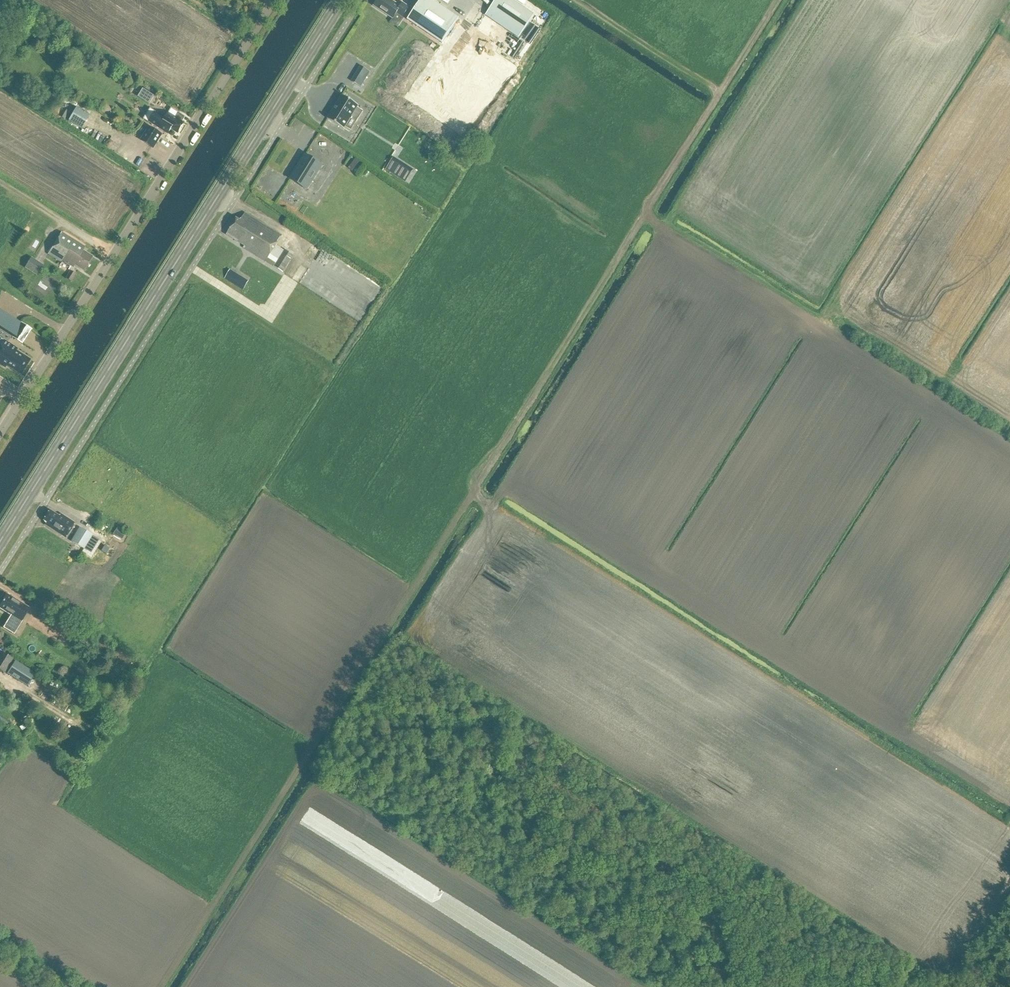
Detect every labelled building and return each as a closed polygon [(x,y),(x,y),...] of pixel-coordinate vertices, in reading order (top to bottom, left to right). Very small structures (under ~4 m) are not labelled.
[(390,0),(378,0),(374,6),(393,19),(396,14),(402,18),(409,8),(402,4),(400,7),(390,0)] [(459,19),(431,0),(421,0),(408,20),(442,44),(459,19)] [(534,15),(512,0),(496,0),(485,16),(518,38),(534,15)] [(503,86),(454,52),(420,101),(469,136),(503,86)] [(357,75),(353,83),(360,87),(365,80),(357,75)] [(141,87),(136,96),(148,103),(153,94),(141,87)] [(326,120),(343,130),(344,128),(350,118),(356,122),(362,112),(356,109),(357,106),(344,98),(341,96),(326,120)] [(81,128),(87,116),(75,109),(68,122),(81,128)] [(154,112),(149,122),(169,134),(172,129),(178,133),(184,123),(182,122),(185,117),(178,112),(175,117),(169,113),(165,119),(155,112),(154,112)] [(150,126),(141,140),(154,149),(163,135),(150,126)] [(289,179),(306,190),(322,165),(305,154),(289,179)] [(355,159),(348,169),(352,172),(359,163),(355,159)] [(235,219),(225,235),(244,246),(242,249),(266,263),(266,262),(276,246),(282,236),(244,213),(239,221),(235,219)] [(83,272),(92,258),(82,251),(85,248),(61,233),(47,255),(61,263),(62,261),(71,267),(73,265),(83,272)] [(274,266),(274,267),(283,273),(293,255),(284,250),(284,251),(274,266)] [(36,276),(43,266),(30,258),(23,268),(36,276)] [(230,270),(225,279),(234,284),(239,276),(230,270)] [(71,282),(75,276),(69,272),(65,279),(71,282)] [(22,344),(31,331),(19,323),(10,337),(22,344)] [(30,360),(16,351),(17,349),(4,340),(0,346),(0,366),(5,369),(6,367),(20,376),(30,360)] [(60,517),(50,511),(43,522),(46,524),(45,526),(65,539),(75,523),(62,515),(60,517)] [(83,550),(91,535),(78,527),(69,541),(83,550)] [(102,562),(109,550),(103,546),(95,558),(102,562)] [(16,619),(21,621),(29,608),(7,594),(6,596),(5,597),(3,599),(3,600),(0,605),(0,609),(16,619)] [(43,607),(37,619),(54,629),(61,617),(43,607)] [(0,657),(0,671),(4,673),(5,672),(13,660),(2,653),(0,657)] [(15,662),(7,674),(27,687),(35,674),(15,662)]
